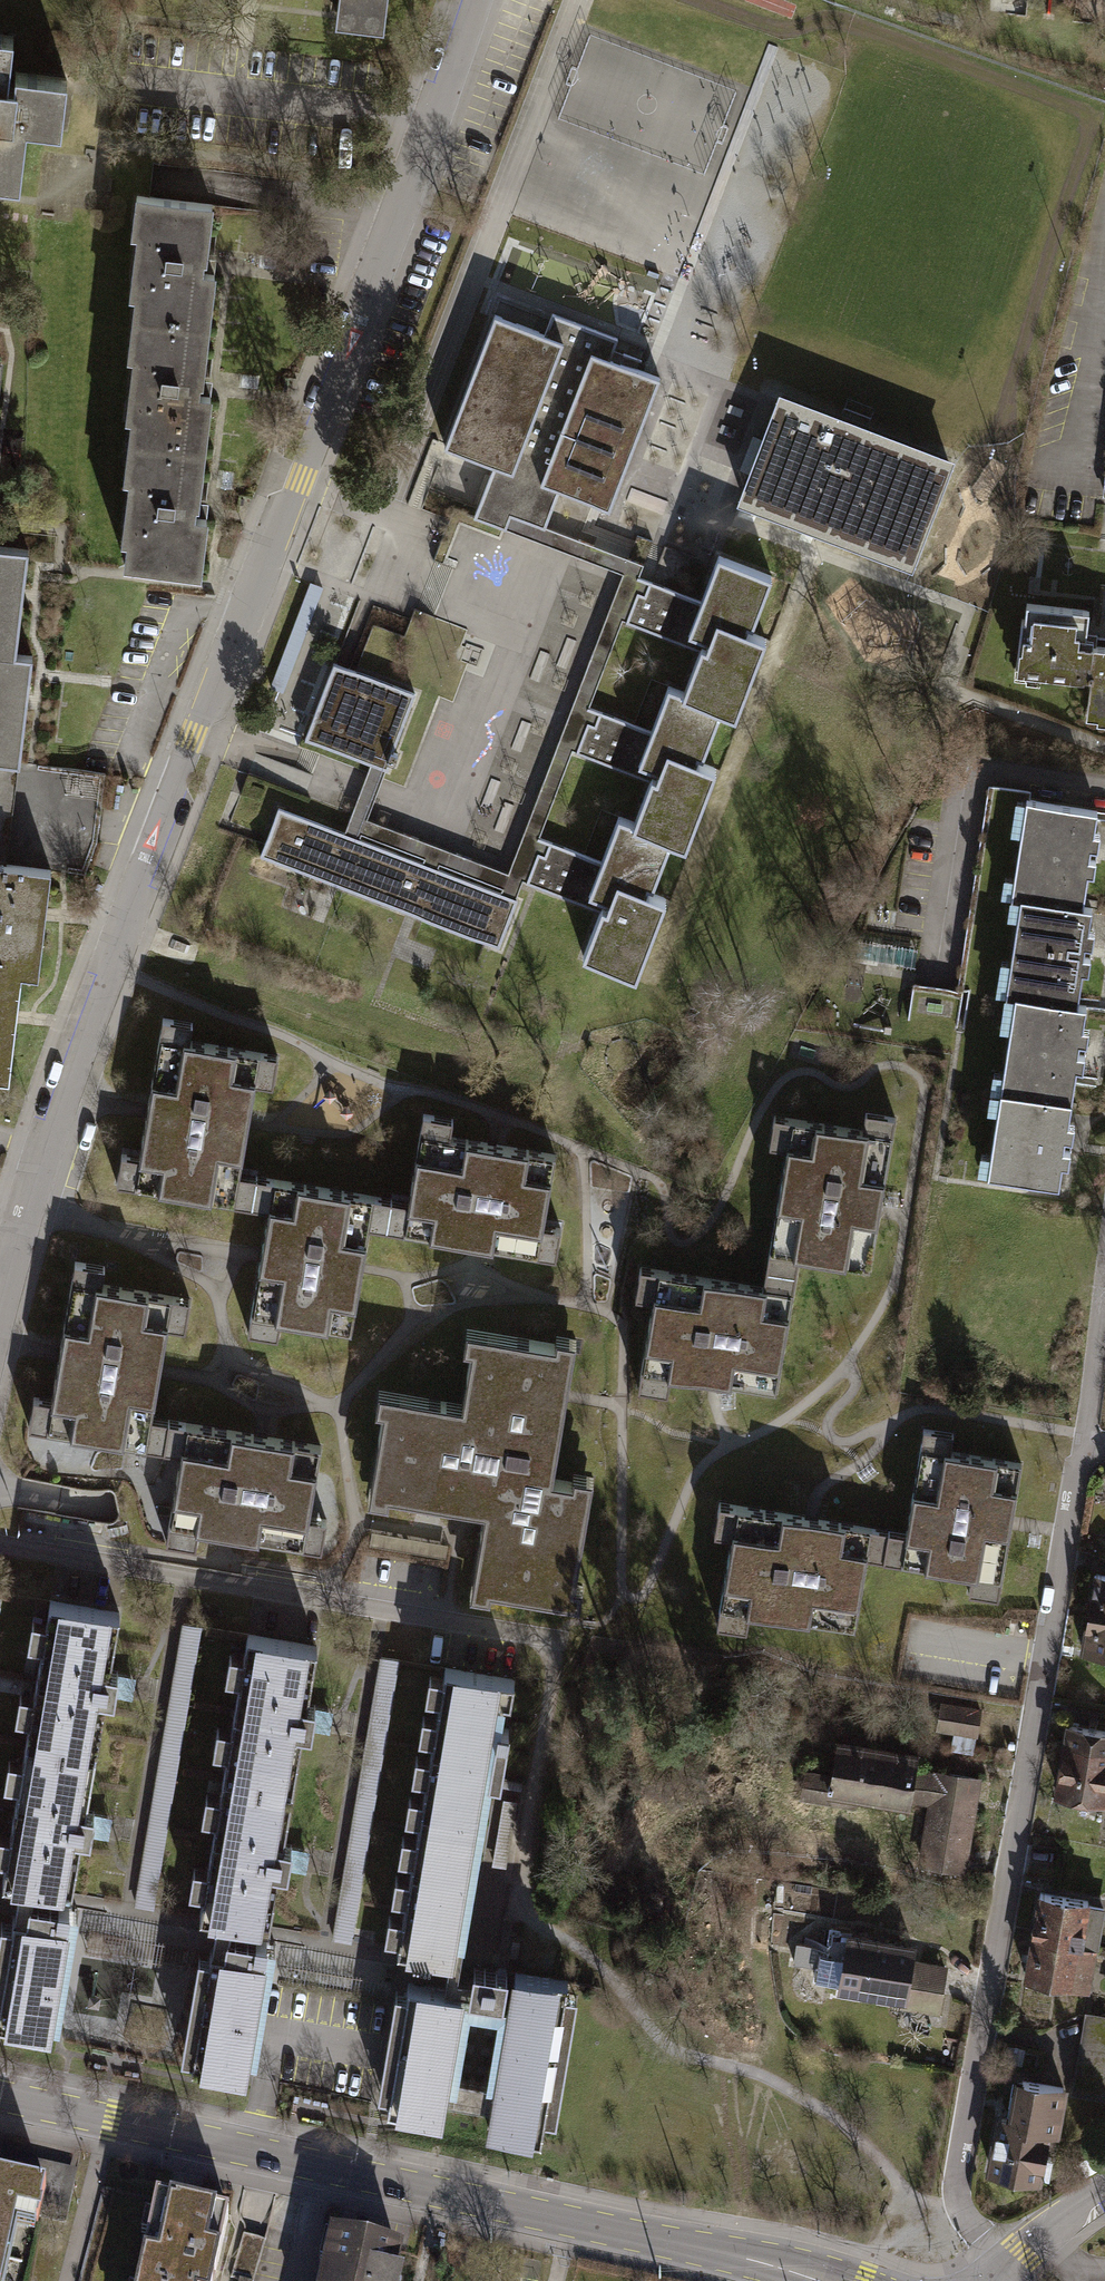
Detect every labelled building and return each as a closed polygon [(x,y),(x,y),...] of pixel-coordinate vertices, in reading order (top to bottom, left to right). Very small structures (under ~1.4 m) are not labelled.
[(332,21),(380,27),(383,0),(334,0),(332,21)] [(20,188),(26,131),(62,135),(68,82),(10,76),(14,39),(0,38),(0,186),(20,188)] [(134,303),(131,324),(210,334),(217,276),(203,274),(204,266),(206,266),(214,208),(135,199),(130,240),(136,241),(128,302),(134,303)] [(492,318),(446,444),(496,463),(493,470),(475,518),(506,530),(511,515),(522,520),(545,529),(560,491),(610,509),(658,380),(643,374),(611,362),(619,340),(551,315),(543,337),(528,331),(492,318)] [(130,424),(127,445),(205,455),(212,399),(199,398),(200,388),(203,388),(210,334),(131,324),(126,363),(131,364),(124,423),(130,424)] [(942,455),(782,393),(742,499),(901,560),(942,455)] [(198,510),(205,455),(127,445),(122,485),(127,485),(120,545),(127,546),(124,569),(198,578),(205,522),(194,521),(196,510),(198,510)] [(644,565),(545,529),(522,520),(511,515),(506,530),(623,572),(510,871),(390,826),(367,817),(375,798),(386,769),(369,763),(359,791),(350,813),(344,831),(503,890),(518,896),(523,881),(537,845),(540,838),(573,751),(586,715),(589,709),(622,621),(636,585),(638,578),(641,571),(644,565)] [(668,547),(659,573),(691,584),(700,558),(668,547)] [(13,657),(27,553),(0,549),(0,656),(13,657)] [(583,956),(635,976),(663,901),(647,894),(667,841),(683,847),(712,770),(697,764),(717,710),(732,716),(765,639),(750,633),(771,576),(718,557),(715,567),(702,602),(685,595),(638,578),(636,585),(622,621),(700,652),(681,693),(666,687),(649,733),(589,709),(586,715),(573,751),(651,781),(635,823),(618,817),(602,862),(540,838),(537,845),(523,881),(601,911),(583,956)] [(1077,646),(1078,637),(1087,638),(1090,610),(1025,603),(1024,619),(1022,619),(1020,632),(1022,632),(1018,674),(1091,682),(1088,717),(1098,718),(1097,722),(1104,723),(1104,649),(1077,646)] [(18,764),(32,660),(13,657),(0,656),(0,762),(18,764)] [(369,763),(386,769),(414,693),(333,662),(304,738),(369,763)] [(18,764),(0,762),(0,870),(5,871),(18,764)] [(1096,815),(1016,803),(1011,836),(1021,838),(1014,883),(1003,882),(1001,899),(1011,900),(1082,910),(1087,877),(1094,878),(1096,864),(1089,863),(1091,851),(1099,852),(1101,838),(1093,837),(1096,815)] [(344,831),(280,807),(261,857),(499,946),(518,896),(503,890),(344,831)] [(35,981),(48,877),(5,871),(0,870),(0,977),(19,979),(35,981)] [(1082,910),(1011,900),(1008,924),(1018,925),(1013,966),(1002,964),(997,997),(1005,998),(1078,1008),(1083,974),(1090,975),(1092,961),(1085,960),(1087,948),(1095,949),(1097,935),(1089,934),(1092,912),(1082,910)] [(5,1084),(19,979),(0,977),(0,1083),(5,1084)] [(960,995),(913,988),(907,1024),(955,1031),(960,995)] [(1078,1008),(1005,998),(1000,1031),(1010,1033),(1004,1078),(993,1076),(990,1093),(1071,1105),(1076,1072),(1083,1073),(1085,1059),(1079,1058),(1080,1045),(1088,1047),(1090,1033),(1082,1032),(1086,1009),(1078,1008)] [(187,1039),(190,1019),(163,1015),(140,1156),(120,1153),(116,1181),(253,1203),(258,1174),(241,1171),(256,1081),(272,1084),(277,1054),(187,1039)] [(1071,1105),(990,1093),(987,1117),(997,1118),(991,1159),(981,1157),(978,1178),(1059,1189),(1062,1167),(1069,1168),(1071,1154),(1064,1153),(1066,1141),(1074,1142),(1076,1128),(1068,1127),(1071,1105)] [(764,1266),(792,1271),(795,1253),(866,1265),(891,1113),(864,1109),(862,1124),(773,1109),(768,1139),(785,1142),(764,1266)] [(562,1227),(543,1224),(554,1155),(448,1137),(452,1117),(423,1112),(408,1199),(389,1196),(384,1227),(557,1256),(562,1227)] [(384,1227),(389,1196),(258,1174),(253,1203),(271,1206),(250,1331),(278,1336),(281,1317),(350,1328),(360,1268),(368,1225),(384,1227)] [(96,1276),(99,1263),(71,1258),(47,1395),(29,1391),(24,1421),(157,1445),(163,1414),(148,1411),(164,1320),(183,1323),(188,1292),(96,1276)] [(639,1260),(634,1289),(651,1293),(636,1381),(663,1386),(666,1368),(772,1386),(792,1271),(764,1266),(761,1282),(639,1260)] [(479,1337),(467,1401),(381,1385),(378,1401),(386,1403),(369,1495),(390,1499),(391,1491),(486,1508),(470,1590),(493,1594),(495,1586),(584,1602),(588,1583),(574,1580),(594,1474),(579,1471),(578,1480),(548,1475),(563,1394),(574,1334),(563,1332),(562,1339),(472,1323),(469,1335),(479,1337)] [(188,1541),(191,1521),(316,1543),(321,1516),(302,1512),(315,1441),(163,1414),(157,1445),(177,1448),(161,1536),(188,1541)] [(946,1432),(922,1428),(906,1527),(887,1525),(881,1560),(967,1574),(964,1592),(998,1597),(1019,1459),(943,1448),(946,1432)] [(732,1532),(717,1617),(744,1622),(746,1610),(853,1629),(865,1557),(881,1560),(887,1525),(717,1497),(712,1528),(732,1532)] [(1087,1619),(1104,1623),(1104,1579),(1095,1577),(1087,1619)] [(110,1669),(119,1618),(52,1606),(50,1619),(34,1616),(30,1642),(45,1645),(37,1693),(22,1690),(18,1715),(33,1718),(28,1744),(95,1756),(105,1699),(115,1701),(120,1671),(110,1669)] [(1087,1619),(1080,1660),(1104,1664),(1104,1623),(1087,1619)] [(205,1633),(188,1630),(141,1911),(158,1914),(205,1633)] [(308,1704),(317,1653),(250,1641),(247,1654),(232,1651),(227,1677),(243,1680),(235,1728),(220,1725),(215,1751),(230,1753),(226,1779),(293,1791),(302,1734),(312,1736),(318,1706),(308,1704)] [(402,1667),(384,1664),(338,1946),(356,1949),(402,1667)] [(514,1682),(446,1670),(445,1676),(431,1674),(427,1696),(441,1699),(438,1717),(424,1714),(420,1736),(434,1739),(431,1756),(418,1754),(414,1775),(427,1777),(424,1796),(411,1793),(407,1815),(420,1817),(417,1836),(404,1833),(400,1855),(413,1857),(410,1874),(397,1872),(393,1895),(406,1897),(403,1914),(389,1911),(385,1934),(399,1936),(397,1949),(459,1959),(491,1779),(501,1780),(510,1729),(500,1728),(505,1699),(511,1700),(514,1682)] [(983,1734),(986,1705),(944,1700),(941,1729),(983,1734)] [(1104,1812),(1104,1740),(1065,1734),(1054,1804),(1104,1812)] [(95,1756),(28,1744),(25,1759),(11,1757),(7,1782),(21,1784),(16,1811),(13,1832),(0,1830),(0,1856),(8,1858),(4,1882),(71,1893),(81,1834),(92,1836),(97,1810),(86,1808),(95,1756)] [(918,1803),(920,1749),(839,1746),(838,1772),(810,1771),(809,1799),(918,1803)] [(971,1875),(986,1777),(937,1770),(922,1867),(971,1875)] [(283,1844),(293,1791),(226,1779),(223,1794),(208,1792),(204,1817),(219,1819),(210,1868),(196,1865),(192,1891),(206,1893),(201,1917),(269,1929),(279,1869),(290,1871),(294,1845),(283,1844)] [(1039,1897),(1032,1939),(1096,1949),(1103,1907),(1039,1897)] [(77,1920),(13,1909),(10,1928),(2,1927),(0,1939),(0,2031),(56,2041),(71,1955),(77,1920)] [(844,1934),(830,1931),(826,1957),(819,1956),(814,1983),(837,1987),(835,1995),(903,2007),(902,2015),(938,2021),(947,1972),(914,1966),(916,1952),(843,1939),(844,1934)] [(1096,1949),(1032,1939),(1026,1980),(1090,1990),(1096,1949)] [(269,1987),(274,1955),(211,1944),(207,1963),(200,1962),(197,1976),(182,2064),(253,2076),(269,1987)] [(462,1993),(408,1983),(387,2107),(439,2118),(444,2093),(492,2102),(488,2129),(539,2140),(567,1985),(515,1976),(511,2001),(503,2000),(507,1974),(473,1968),(469,1994),(462,1993)] [(582,2009),(569,2006),(562,2033),(576,2036),(582,2009)] [(1085,2018),(1080,2048),(1104,2052),(1104,2021),(1085,2018)] [(1080,2048),(1071,2099),(1104,2105),(1104,2052),(1080,2048)] [(1062,2091),(1014,2084),(1007,2126),(991,2124),(982,2182),(1046,2192),(1062,2091)] [(5,2252),(13,2217),(43,2223),(74,2229),(86,2174),(0,2157),(0,2251),(5,2252)] [(156,2199),(153,2216),(146,2214),(141,2235),(147,2237),(138,2280),(214,2280),(229,2214),(156,2199)] [(324,2237),(319,2261),(325,2263),(321,2280),(405,2280),(399,2280),(405,2255),(324,2237)]
